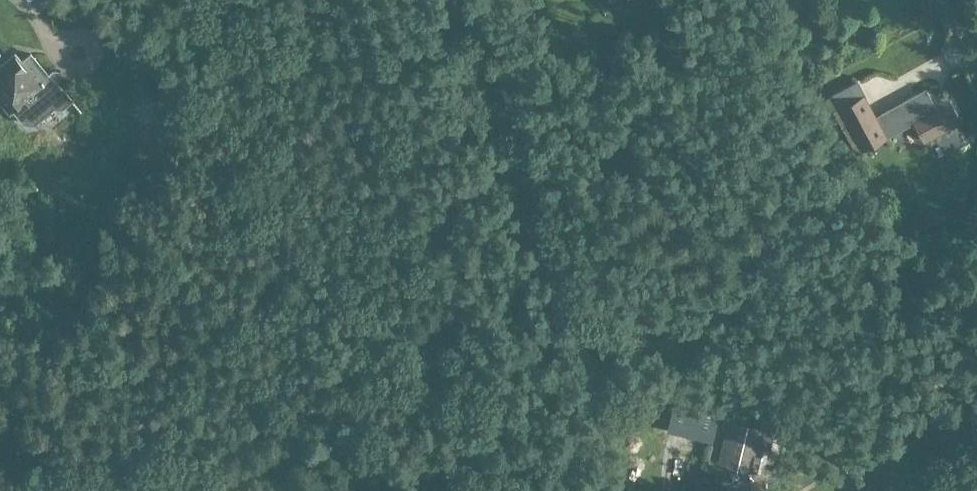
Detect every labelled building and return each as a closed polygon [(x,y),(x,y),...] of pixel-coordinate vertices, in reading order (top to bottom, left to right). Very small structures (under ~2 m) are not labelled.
[(47,72),(28,49),(17,58),(11,52),(0,61),(0,100),(4,106),(6,105),(18,119),(28,120),(47,104),(58,103),(69,95),(55,78),(58,76),(59,71),(56,67),(52,69),(47,72)] [(927,89),(877,116),(888,136),(915,121),(925,140),(962,120),(950,98),(936,105),(927,89)] [(866,94),(841,107),(861,146),(863,149),(888,136),(877,116),(866,94)] [(675,406),(669,429),(712,440),(718,416),(675,406)] [(752,470),(763,427),(730,419),(719,462),(752,470)]
